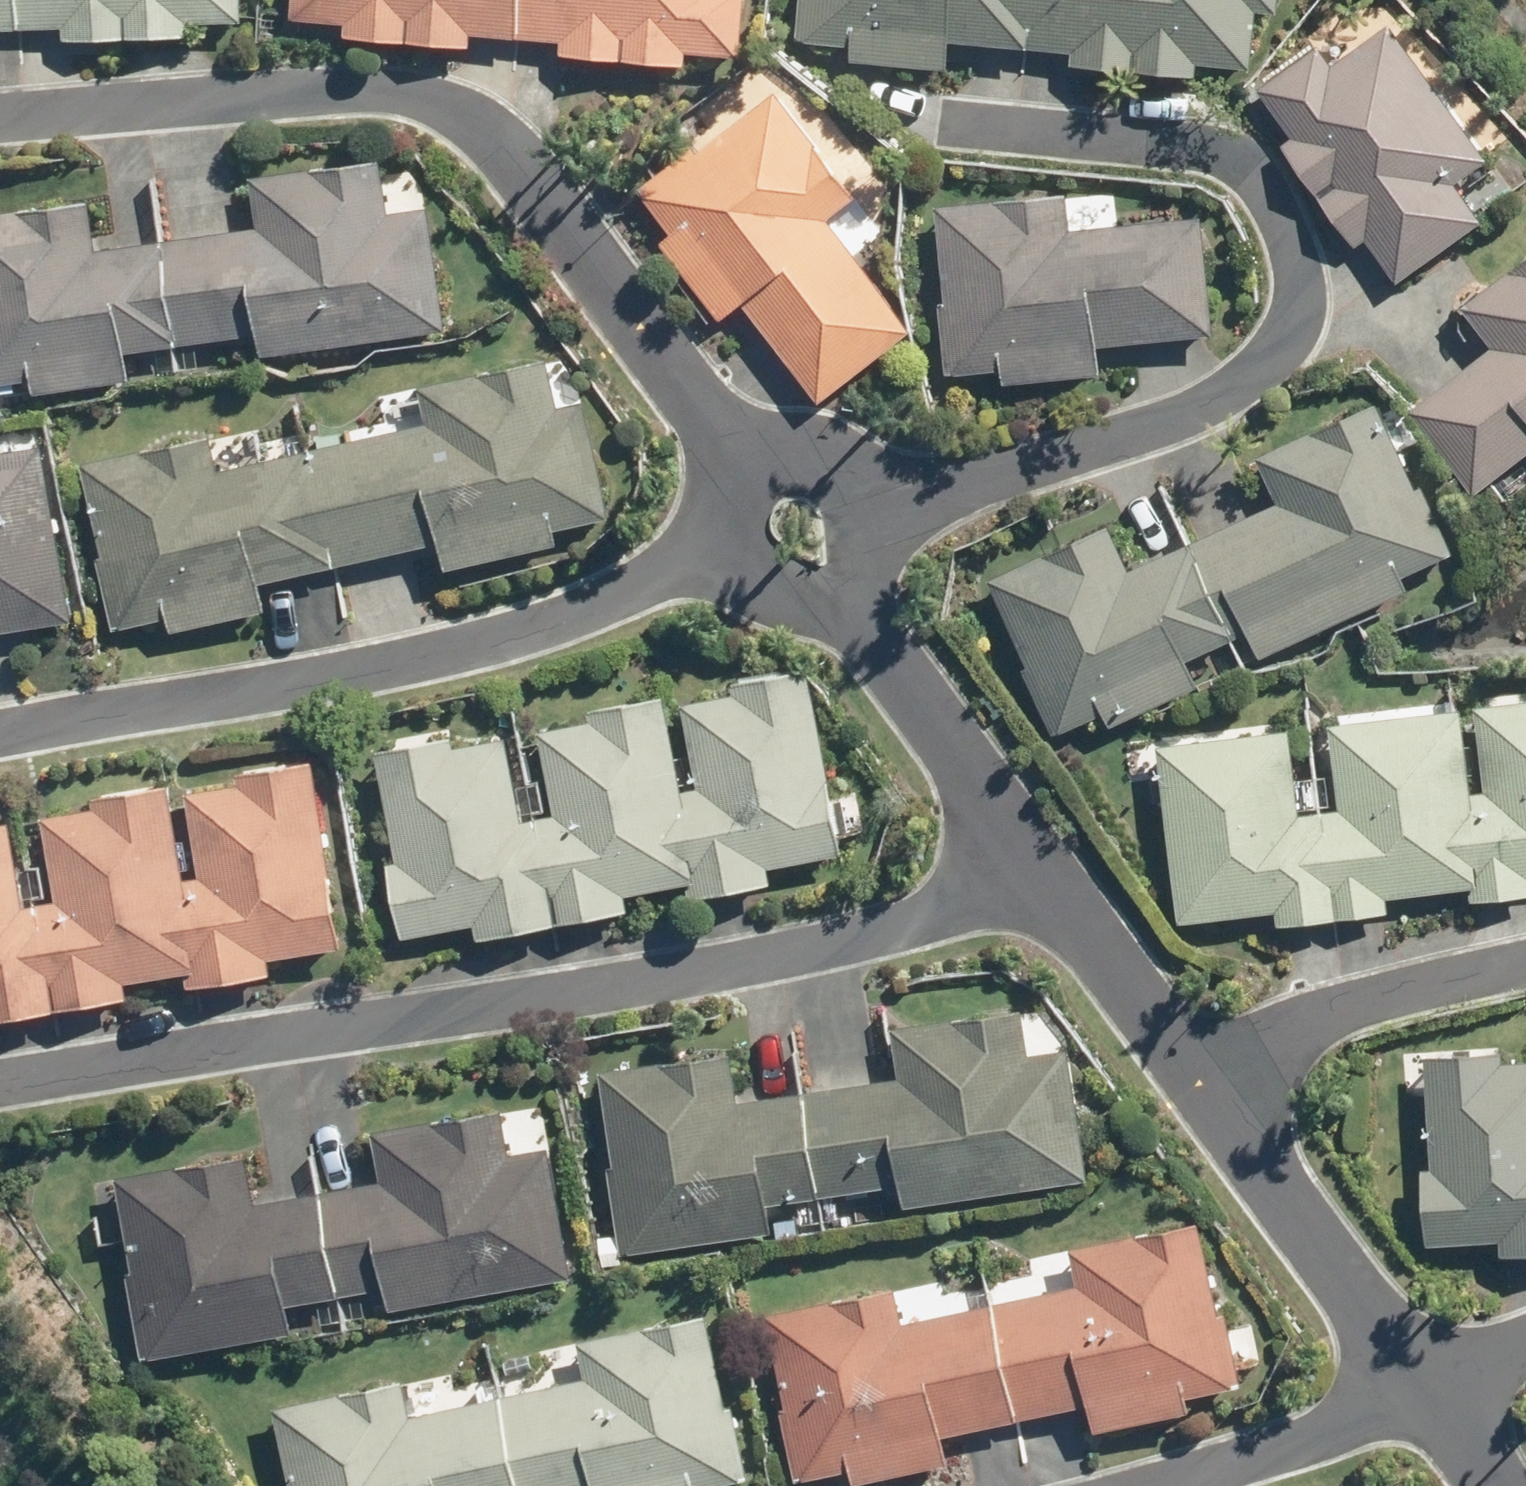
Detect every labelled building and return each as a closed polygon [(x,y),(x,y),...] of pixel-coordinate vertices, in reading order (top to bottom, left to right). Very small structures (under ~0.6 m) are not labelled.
[(10,0),(0,0),(0,22),(11,22),(10,0)] [(11,22),(57,19),(58,33),(183,28),(182,14),(237,12),(236,0),(10,0),(11,22)] [(512,0),(283,0),(282,10),(332,14),(331,27),(461,40),(462,25),(510,29),(512,0)] [(510,29),(555,33),(553,48),(678,57),(680,44),(733,49),(737,0),(512,0),(510,29)] [(1024,0),(790,0),(787,35),(843,39),(841,54),(938,62),(940,34),(1020,41),(1024,0)] [(1020,41),(1066,45),(1064,57),(1190,68),(1191,56),(1246,61),(1251,4),(1270,6),(1270,0),(1024,0),(1020,41)] [(1482,153),(1382,15),(1325,57),(1312,37),(1252,79),(1287,130),(1274,139),(1349,239),(1359,234),(1389,276),(1476,214),(1449,176),(1482,153)] [(820,211),(847,190),(768,85),(710,129),(704,121),(627,181),(663,227),(651,236),(712,315),(736,298),(812,397),(906,325),(820,211)] [(250,326),(254,349),(440,322),(423,201),(381,206),(374,151),(243,169),(249,220),(157,233),(170,338),(250,326)] [(1206,329),(1195,208),(1065,222),(1061,187),(928,199),(938,297),(931,297),(938,370),(992,365),(994,378),(1093,368),(1090,340),(1206,329)] [(154,233),(85,242),(79,193),(0,203),(0,376),(23,373),(24,387),(122,374),(118,345),(169,338),(154,233)] [(1455,300),(1487,341),(1405,403),(1468,487),(1525,444),(1525,248),(1455,300)] [(540,351),(410,379),(418,418),(304,443),(330,559),(433,535),(438,562),(548,539),(545,522),(603,510),(578,393),(551,400),(540,351)] [(1183,537),(1228,635),(1242,628),(1251,649),(1399,584),(1392,569),(1446,544),(1416,479),(1408,482),(1370,395),(1250,448),(1272,497),(1183,537)] [(203,426),(73,456),(95,551),(89,553),(106,626),(157,613),(161,624),(257,602),(252,578),(329,560),(301,443),(212,463),(203,426)] [(67,613),(39,436),(0,443),(0,624),(67,613)] [(1228,635),(1183,537),(1122,564),(1102,519),(981,573),(1050,727),(1097,707),(1102,717),(1194,678),(1183,654),(1228,635)] [(671,878),(671,880),(677,878),(680,895),(766,877),(763,862),(836,847),(800,663),(726,677),(728,688),(675,698),(692,780),(677,782),(689,877),(671,878)] [(689,877),(677,782),(676,782),(657,687),(581,702),(583,714),(532,725),(548,811),(531,814),(551,919),(623,906),(619,889),(671,880),(671,878),(689,877)] [(1465,881),(1467,897),(1525,889),(1525,691),(1469,697),(1479,786),(1465,788),(1466,795),(1471,881),(1465,881)] [(1465,788),(1465,782),(1455,700),(1322,715),(1333,803),(1315,805),(1331,912),(1383,907),(1380,891),(1459,882),(1465,881),(1471,881),(1465,788)] [(1331,912),(1315,805),(1293,808),(1282,725),(1150,740),(1170,917),(1271,904),(1272,919),(1331,912)] [(551,919),(531,814),(518,816),(501,730),(447,741),(446,732),(369,747),(391,856),(380,858),(395,933),(467,919),(471,934),(551,919)] [(188,964),(174,967),(177,982),(263,967),(261,951),(334,939),(304,753),(228,765),(231,777),(178,785),(192,867),(178,870),(188,964)] [(188,964),(178,870),(175,869),(160,774),(84,786),(85,798),(33,808),(47,894),(31,896),(48,1002),(119,991),(116,975),(174,966),(174,967),(188,964)] [(31,896),(16,899),(2,813),(0,813),(0,1010),(48,1002),(31,896)] [(796,1086),(813,1192),(880,1181),(881,1188),(893,1187),(895,1203),(1082,1174),(1061,1044),(1024,1046),(1016,1004),(886,1023),(892,1072),(796,1086)] [(1497,1056),(1497,1047),(1419,1051),(1426,1163),(1415,1162),(1420,1238),(1493,1235),(1494,1250),(1525,1248),(1525,1054),(1497,1056)] [(813,1192),(796,1086),(730,1095),(725,1048),(594,1065),(605,1158),(614,1250),(766,1225),(764,1200),(813,1192)] [(308,1188),(331,1290),(363,1283),(365,1293),(376,1292),(380,1305),(562,1271),(541,1141),(503,1148),(495,1105),(366,1126),(375,1178),(308,1188)] [(331,1290),(308,1188),(247,1198),(239,1150),(109,1172),(125,1268),(122,1268),(136,1351),(285,1324),(280,1299),(331,1290)] [(984,1298),(1010,1414),(1077,1398),(1087,1426),(1182,1405),(1179,1390),(1234,1378),(1217,1307),(1210,1308),(1189,1216),(1064,1243),(1071,1279),(984,1298)] [(1010,1414),(984,1298),(895,1316),(887,1283),(758,1310),(778,1401),(772,1402),(789,1477),(844,1464),(847,1479),(940,1457),(937,1444),(935,1432),(1010,1414)] [(513,1485),(686,1485),(742,1473),(726,1400),(719,1401),(699,1308),(570,1337),(578,1374),(490,1391),(513,1485)] [(490,1391),(403,1409),(394,1374),(266,1402),(284,1485),(513,1485),(490,1391)]
